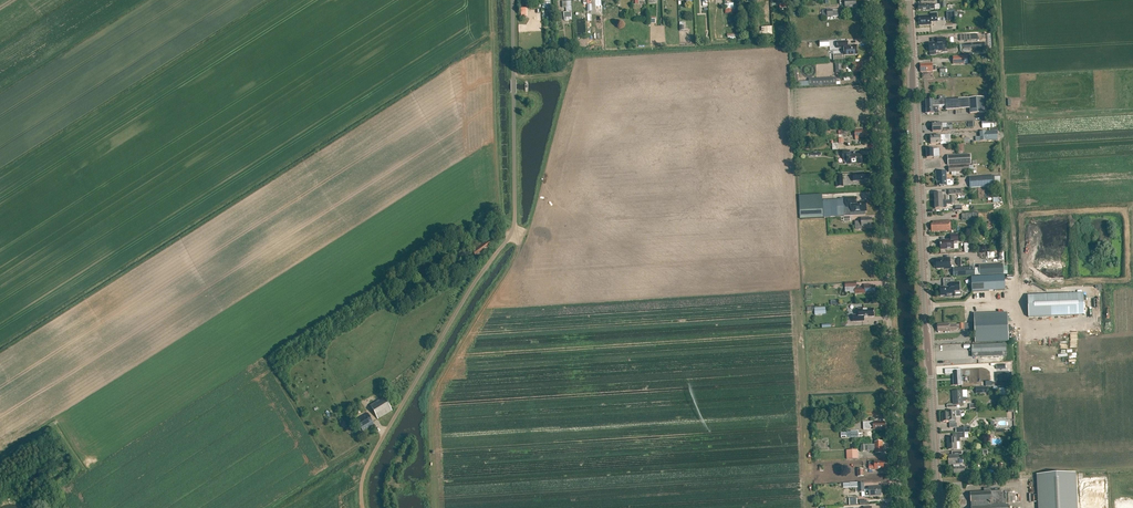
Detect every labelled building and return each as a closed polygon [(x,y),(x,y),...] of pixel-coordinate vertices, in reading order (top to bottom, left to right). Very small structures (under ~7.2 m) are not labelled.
[(840,4),(845,4),(845,8),(856,8),(856,0),(847,0),(846,0),(840,0),(840,4)] [(571,1),(562,1),(562,8),(566,7),(566,13),(564,13),(564,18),(572,17),(571,12),(571,1)] [(940,5),(935,5),(930,5),(930,4),(924,4),(924,5),(918,5),(918,10),(922,10),(923,11),(930,10),(930,9),(935,9),(940,9),(940,11),(948,11),(948,10),(962,9),(961,5),(953,5),(953,6),(947,6),(948,9),(947,9),(946,1),(940,2),(940,5)] [(725,10),(725,14),(734,14),(734,13),(737,13),(737,8),(737,4),(733,4),(725,4),(725,10)] [(946,13),(946,21),(958,20),(957,12),(946,13)] [(931,24),(931,23),(938,22),(937,13),(930,13),(930,15),(919,16),(919,26),(931,25),(931,24)] [(947,45),(945,46),(945,38),(937,38),(937,43),(929,43),(929,52),(930,52),(930,56),(936,56),(936,52),(943,51),(943,52),(947,52),(947,45)] [(848,42),(838,42),(838,48),(844,48),(844,55),(857,54),(857,45),(848,46),(848,42)] [(953,57),(953,65),(968,65),(968,57),(953,57)] [(862,62),(852,63),(852,72),(860,71),(860,70),(863,70),(862,62)] [(920,64),(921,72),(932,72),(932,71),(936,71),(935,66),(932,66),(932,63),(920,64)] [(836,78),(809,79),(809,87),(837,86),(836,78)] [(970,114),(984,113),(983,97),(958,99),(945,100),(945,97),(940,97),(940,100),(933,100),(926,101),(926,114),(934,114),(939,113),(938,106),(945,105),(946,110),(970,109),(970,114)] [(932,124),(932,132),(942,131),(942,132),(947,132),(947,128),(942,128),(942,124),(932,124)] [(987,131),(980,132),(980,141),(987,141),(998,140),(997,131),(987,131)] [(931,144),(941,144),(941,145),(946,144),(945,135),(939,135),(939,136),(930,136),(931,140),(930,141),(930,144),(931,144)] [(926,149),(927,158),(940,157),(939,148),(926,149)] [(849,151),(843,151),(843,161),(847,161),(848,164),(856,164),(856,163),(862,162),(862,155),(849,155),(849,151)] [(948,166),(971,165),(971,154),(948,156),(948,166)] [(953,180),(947,180),(946,172),(936,172),(936,177),(937,177),(937,186),(947,186),(953,185),(953,180)] [(863,179),(869,179),(869,173),(864,174),(864,173),(853,173),(853,181),(863,180),(863,179)] [(995,176),(970,178),(970,188),(995,186),(1001,185),(1000,177),(995,177),(995,176)] [(942,193),(934,193),(935,201),(946,200),(949,200),(949,198),(949,197),(949,196),(942,196),(942,193)] [(866,202),(857,202),(856,197),(845,198),(846,208),(844,208),(845,213),(850,213),(851,217),(865,216),(865,212),(867,211),(866,202)] [(946,200),(935,201),(935,209),(943,208),(942,203),(946,203),(947,203),(949,203),(949,200),(946,200)] [(476,224),(480,231),(488,226),(487,223),(491,221),(488,216),(476,224)] [(872,226),(871,218),(861,218),(861,221),(855,222),(855,230),(862,230),(862,226),(872,226)] [(933,224),(931,224),(932,232),(951,231),(950,221),(933,222),(933,224)] [(958,234),(951,235),(951,240),(940,240),(940,250),(954,249),(953,242),(958,242),(958,234)] [(485,239),(470,249),(476,257),(481,253),(482,255),(492,248),(485,239)] [(944,259),(936,260),(936,269),(945,268),(945,269),(950,269),(950,258),(944,258),(944,259)] [(1003,266),(979,267),(979,276),(1003,275),(1003,266)] [(953,277),(975,276),(975,268),(953,269),(953,277)] [(971,277),(972,292),(1000,290),(1005,290),(1004,275),(999,276),(971,277)] [(940,289),(938,291),(939,293),(940,294),(940,296),(947,296),(947,297),(954,297),(962,297),(961,294),(962,292),(960,291),(959,282),(951,283),(951,287),(940,287),(940,289)] [(864,288),(855,288),(855,294),(876,292),(875,286),(871,286),(871,285),(864,285),(864,288)] [(1028,295),(1028,317),(1084,315),(1083,293),(1028,295)] [(816,318),(823,317),(823,308),(815,308),(816,318)] [(864,317),(874,317),(874,309),(863,309),(858,310),(858,315),(853,315),(853,322),(864,321),(864,317)] [(1007,313),(974,314),(975,343),(1008,342),(1007,313)] [(959,330),(964,329),(964,324),(958,324),(958,325),(950,325),(950,324),(937,324),(938,332),(945,331),(945,332),(950,332),(950,330),(957,330),(957,329),(959,329),(959,330)] [(1005,344),(972,345),(972,354),(973,354),(973,357),(1006,356),(1005,344)] [(957,369),(945,369),(945,374),(953,374),(953,386),(962,385),(961,371),(958,371),(957,369)] [(1007,373),(997,373),(997,382),(1007,381),(1007,373)] [(967,397),(967,391),(967,390),(952,391),(953,404),(947,405),(947,408),(957,408),(956,405),(963,405),(963,402),(966,401),(966,397),(967,397)] [(384,397),(369,405),(378,419),(392,411),(384,397)] [(950,428),(956,428),(955,417),(960,417),(960,411),(955,411),(948,411),(948,413),(942,413),(942,422),(949,422),(950,428)] [(367,413),(354,420),(359,429),(361,428),(362,431),(374,424),(367,413)] [(880,421),(863,422),(864,430),(871,430),(870,427),(873,427),(873,429),(880,429),(880,428),(885,428),(884,422),(880,423),(880,421)] [(952,434),(953,438),(947,438),(948,450),(957,449),(956,442),(960,442),(960,438),(965,438),(964,433),(952,434)] [(870,445),(861,445),(861,451),(871,451),(875,450),(875,454),(883,453),(882,441),(875,442),(875,445),(870,445)] [(858,450),(846,450),(847,459),(858,459),(858,450)] [(954,468),(954,473),(964,473),(964,467),(960,467),(959,464),(959,455),(948,455),(948,465),(954,465),(954,468)] [(874,462),(869,462),(869,465),(869,469),(875,469),(879,469),(884,468),(883,461),(874,462)] [(1038,507),(1077,507),(1075,473),(1037,474),(1038,507)] [(881,487),(868,487),(869,491),(865,492),(865,496),(869,496),(881,495),(881,487)] [(970,493),(971,507),(1009,507),(1008,505),(1006,505),(1005,503),(1007,503),(1007,499),(1004,499),(1004,494),(1001,494),(1001,490),(991,491),(991,488),(984,488),(984,493),(970,493)]
